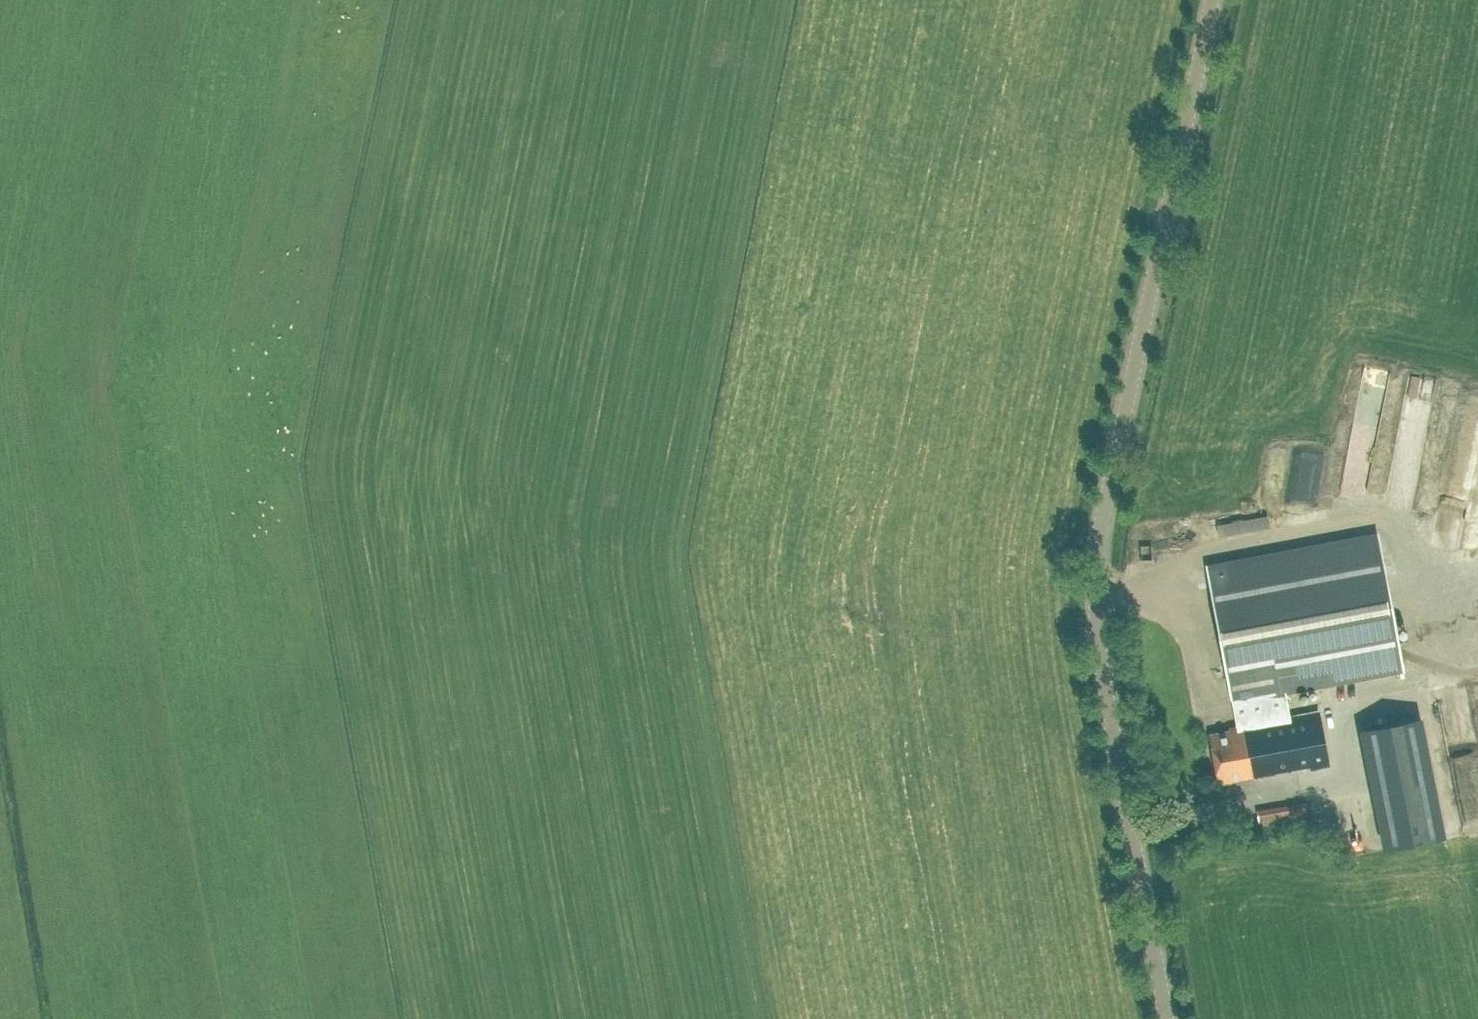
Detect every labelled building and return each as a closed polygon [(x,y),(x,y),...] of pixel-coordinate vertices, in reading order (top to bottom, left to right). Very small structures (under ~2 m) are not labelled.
[(1410,391),(1409,409),(1427,410),(1428,392),(1410,391)] [(1469,408),(1477,409),(1477,396),(1470,396),(1469,408)] [(1368,401),(1368,410),(1388,410),(1388,402),(1368,401)] [(1289,714),(1285,690),(1403,668),(1377,533),(1206,565),(1236,725),(1228,726),(1229,729),(1209,733),(1218,780),(1253,774),(1310,763),(1310,766),(1328,763),(1318,708),(1289,714)] [(1418,718),(1361,729),(1384,848),(1441,836),(1418,718)] [(1259,828),(1308,819),(1304,801),(1256,809),(1259,828)]
